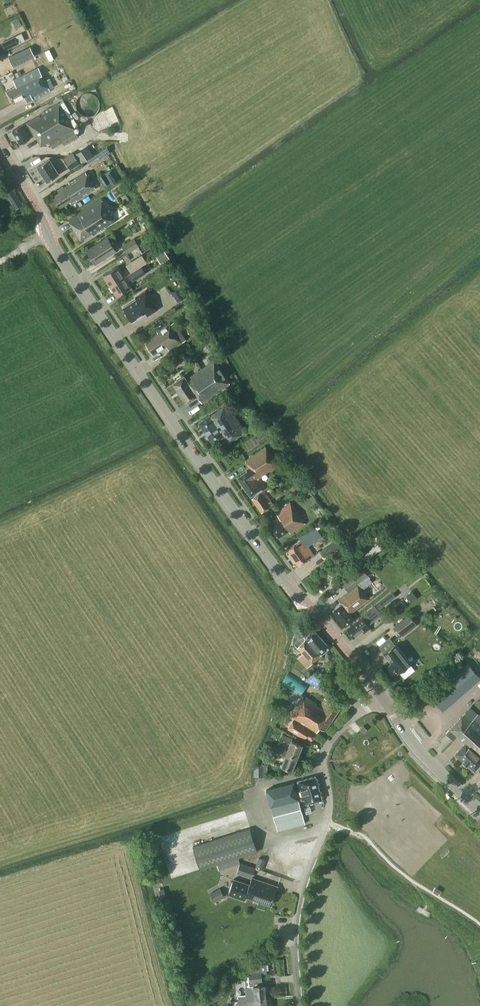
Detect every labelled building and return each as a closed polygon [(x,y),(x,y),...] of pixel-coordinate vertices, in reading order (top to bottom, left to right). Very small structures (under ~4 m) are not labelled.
[(4,8),(8,17),(18,12),(13,3),(4,8)] [(25,40),(21,32),(1,42),(5,50),(25,40)] [(29,45),(7,55),(12,65),(34,55),(29,45)] [(43,79),(37,67),(12,79),(16,87),(7,91),(13,103),(25,97),(27,101),(32,98),(32,99),(49,90),(48,89),(53,86),(48,77),(43,79)] [(64,144),(78,136),(73,127),(77,125),(62,100),(27,121),(27,122),(22,125),(22,124),(12,129),(20,143),(30,137),(29,136),(34,134),(41,145),(48,141),(52,147),(62,141),(64,144)] [(90,150),(87,145),(75,153),(82,163),(95,154),(92,149),(90,150)] [(63,158),(71,170),(80,163),(73,151),(63,158)] [(47,181),(59,173),(50,158),(37,166),(47,181)] [(114,167),(104,173),(110,182),(112,185),(121,179),(114,167)] [(76,199),(95,188),(86,171),(57,189),(59,191),(53,195),(60,206),(69,200),(70,201),(75,198),(76,199)] [(103,186),(110,182),(104,173),(98,177),(103,186)] [(23,205),(12,187),(4,192),(15,209),(23,205)] [(92,235),(101,229),(100,228),(104,226),(105,227),(116,220),(107,205),(105,206),(101,198),(68,219),(81,239),(91,232),(92,235)] [(126,253),(139,245),(138,244),(145,240),(141,234),(135,239),(134,238),(121,246),(126,253)] [(119,248),(115,242),(112,244),(107,236),(86,249),(95,263),(119,248)] [(165,251),(156,256),(161,264),(169,258),(165,251)] [(128,264),(132,271),(141,265),(147,261),(143,255),(128,264)] [(130,287),(128,283),(145,272),(141,265),(132,271),(128,273),(109,285),(116,296),(130,287)] [(128,273),(125,268),(120,271),(117,266),(103,275),(109,285),(128,273)] [(171,293),(177,302),(185,296),(179,287),(171,293)] [(147,315),(157,309),(145,290),(135,297),(136,299),(123,307),(132,321),(145,312),(147,315)] [(169,349),(185,339),(174,322),(171,324),(170,322),(157,330),(158,332),(145,341),(153,353),(166,345),(169,349)] [(200,402),(228,383),(213,361),(185,379),(183,375),(172,383),(185,402),(196,395),(200,402)] [(226,442),(243,431),(232,415),(230,417),(223,406),(209,415),(198,422),(211,441),(221,435),(226,442)] [(257,477),(275,464),(264,447),(244,461),(248,466),(244,469),(245,471),(236,477),(249,495),(263,485),(257,477)] [(263,489),(262,490),(251,498),(261,512),(273,503),(263,489)] [(289,533),(304,523),(289,502),(275,512),(278,517),(269,524),(277,537),(287,530),(289,533)] [(314,555),(303,539),(311,533),(308,529),(300,534),(302,538),(287,548),(298,565),(314,555)] [(336,539),(319,551),(324,558),(341,546),(336,539)] [(329,559),(336,568),(359,552),(352,543),(329,559)] [(357,571),(366,564),(365,562),(373,555),(369,550),(352,564),(357,571)] [(368,578),(369,577),(362,567),(342,584),(348,591),(337,600),(340,604),(331,611),(343,627),(353,619),(349,615),(378,592),(368,578)] [(370,627),(367,625),(381,614),(377,610),(395,596),(390,591),(364,612),(366,614),(362,617),(346,629),(353,638),(362,631),(363,632),(370,627)] [(409,613),(394,625),(403,636),(418,625),(409,613)] [(313,631),(305,638),(300,631),(293,644),(297,648),(302,654),(298,657),(306,667),(320,656),(319,655),(328,648),(313,631)] [(399,672),(410,664),(395,645),(385,653),(393,664),(388,667),(394,674),(398,671),(399,672)] [(443,710),(479,679),(479,677),(468,662),(430,695),(443,710)] [(283,681),(302,694),(308,685),(288,672),(283,681)] [(313,673),(308,680),(319,687),(323,680),(313,673)] [(288,716),(293,719),(315,734),(319,728),(324,731),(339,709),(324,700),(318,709),(314,706),(316,704),(287,685),(280,695),(285,698),(279,708),(289,714),(288,716)] [(458,735),(476,715),(469,708),(450,728),(445,733),(448,735),(453,740),(457,735),(458,735)] [(280,711),(277,716),(283,721),(287,715),(280,711)] [(476,715),(458,735),(465,742),(455,753),(474,770),(479,763),(479,726),(479,724),(479,723),(479,719),(476,715)] [(311,740),(315,734),(293,719),(287,728),(304,739),(306,737),(311,740)] [(290,742),(287,750),(287,752),(297,756),(302,743),(292,739),(292,737),(284,734),(282,739),(290,742)] [(292,768),(297,756),(287,752),(287,750),(279,746),(277,751),(286,755),(282,764),(292,768)] [(263,765),(255,766),(255,776),(263,776),(263,765)] [(301,792),(319,788),(316,776),(298,781),(301,792)] [(322,799),(319,788),(301,792),(297,793),(294,782),(266,789),(277,830),(305,823),(299,801),(303,800),(305,804),(322,799)] [(200,869),(223,862),(238,858),(257,852),(250,828),(192,846),(200,869)] [(255,867),(262,870),(265,860),(258,857),(255,867)] [(238,858),(223,862),(224,868),(240,863),(238,858)] [(240,862),(237,870),(252,875),(255,868),(240,862)] [(249,884),(233,879),(228,893),(244,899),(245,895),(271,904),(277,885),(252,876),(249,884)] [(211,898),(213,902),(224,896),(222,892),(211,898)] [(249,972),(250,982),(263,981),(262,972),(249,972)] [(238,1001),(266,999),(264,985),(245,986),(246,994),(238,995),(238,1001)]
